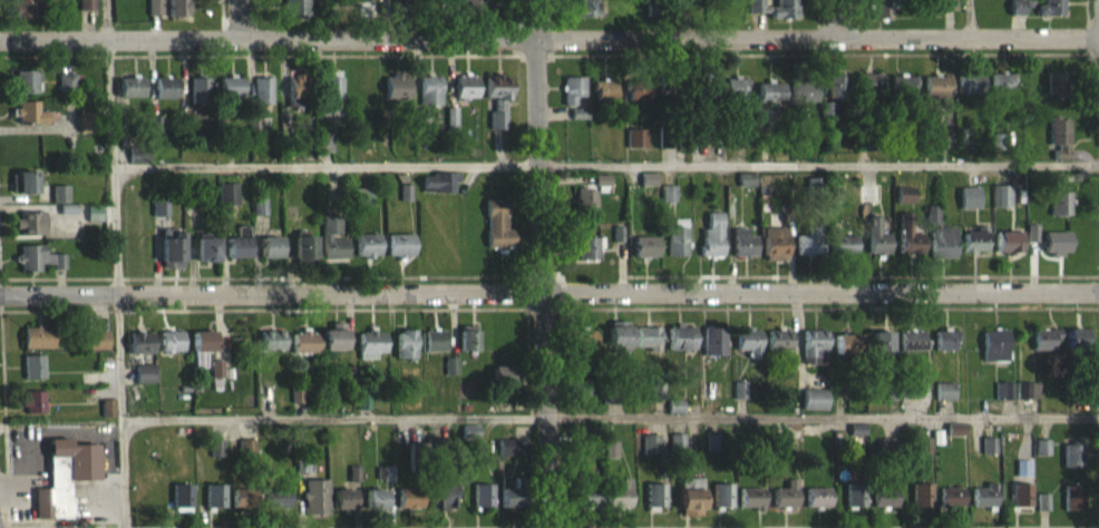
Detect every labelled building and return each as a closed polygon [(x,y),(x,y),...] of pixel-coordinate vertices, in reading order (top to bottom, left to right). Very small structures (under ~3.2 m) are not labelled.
[(167,13),(166,0),(184,0),(185,12),(167,13)] [(284,13),(284,0),(302,0),(303,13),(284,13)] [(777,16),(777,0),(795,0),(796,14),(777,16)] [(871,14),(871,0),(889,0),(889,13),(871,14)] [(1010,11),(1009,0),(1023,0),(1023,11),(1010,11)] [(1043,1),(1043,0),(1062,0),(1062,11),(1038,11),(1038,1),(1043,1)] [(572,27),(597,26),(596,2),(571,3),(572,27)] [(487,24),(486,3),(459,4),(459,25),(487,24)] [(956,20),(955,3),(941,3),(941,21),(956,20)] [(30,4),(10,4),(11,26),(31,26),(30,4)] [(95,19),(95,4),(78,4),(78,19),(95,19)] [(148,25),(161,25),(161,6),(147,7),(148,25)] [(1009,25),(1024,25),(1023,9),(1009,9),(1009,25)] [(374,27),(374,10),(358,10),(358,27),(374,27)] [(393,23),(405,23),(406,12),(393,11),(393,23)] [(34,80),(12,80),(12,103),(35,103),(34,80)] [(339,80),(321,80),(323,125),(340,124),(339,80)] [(1046,104),(1068,104),(1068,82),(1046,82),(1046,104)] [(881,83),(856,83),(856,104),(882,103),(881,83)] [(1014,83),(991,83),(991,101),(1014,101),(1014,83)] [(58,101),(79,102),(79,84),(58,84),(58,101)] [(983,85),(957,84),(956,104),(983,105),(983,85)] [(384,86),(384,109),(408,109),(408,85),(384,86)] [(489,139),(505,139),(505,110),(510,110),(511,86),(485,85),(485,106),(495,107),(495,121),(489,121),(489,139)] [(828,108),(845,109),(846,85),(828,85),(828,108)] [(916,86),(892,85),(891,107),(916,108),(916,86)] [(243,86),(220,86),(219,108),(242,109),(243,86)] [(287,116),(305,116),(306,86),(288,86),(287,116)] [(440,86),(419,86),(420,115),(440,115),(440,86)] [(455,108),(477,107),(476,86),(455,86),(455,108)] [(949,86),(924,87),(925,110),(950,110),(949,86)] [(143,107),(143,87),(119,87),(120,107),(143,107)] [(155,108),(176,108),(176,88),(156,87),(155,108)] [(208,87),(190,88),(191,113),(208,113),(208,87)] [(271,87),(253,88),(254,113),(272,113),(271,87)] [(584,87),(564,87),(564,115),(575,115),(575,106),(585,106),(584,87)] [(748,88),(725,87),(725,107),(748,108),(748,88)] [(817,112),(817,89),(791,89),(792,113),(817,112)] [(616,110),(615,90),(593,91),(594,111),(616,110)] [(629,111),(651,110),(651,90),(628,90),(629,111)] [(759,92),(758,110),(784,111),(785,94),(759,92)] [(37,111),(14,111),(14,125),(18,125),(18,133),(46,133),(46,121),(37,121),(37,111)] [(834,112),(822,112),(822,127),(833,128),(834,112)] [(456,117),(446,117),(446,137),(457,137),(456,117)] [(587,129),(588,119),(571,118),(571,128),(587,129)] [(758,137),(773,137),(772,119),(757,120),(758,137)] [(77,142),(88,142),(89,122),(78,122),(77,142)] [(162,126),(151,125),(150,142),(161,142),(162,126)] [(1069,128),(1048,127),(1047,160),(1052,160),(1052,169),(1068,170),(1069,128)] [(628,157),(646,157),(646,139),(628,138),(628,157)] [(319,160),(331,160),(332,142),(319,141),(319,160)] [(930,159),(942,157),(940,142),(928,144),(930,159)] [(702,155),(701,171),(722,172),(723,156),(702,155)] [(129,172),(146,172),(145,158),(128,159),(129,172)] [(35,181),(10,182),(11,204),(36,203),(35,181)] [(458,182),(431,182),(431,186),(422,186),(422,203),(453,203),(453,191),(458,191),(458,182)] [(657,196),(657,183),(641,183),(641,195),(657,196)] [(738,184),(738,196),(755,195),(755,183),(738,184)] [(1069,226),(1070,202),(1060,201),(1060,184),(1049,183),(1048,225),(1069,226)] [(820,204),(820,188),(806,187),(806,204),(820,204)] [(237,193),(218,193),(218,215),(238,214),(237,193)] [(675,212),(676,195),(664,194),(663,212),(675,212)] [(67,195),(51,195),(51,213),(67,213),(67,195)] [(400,211),(410,211),(410,195),(399,195),(400,211)] [(877,195),(867,196),(867,214),(878,214),(877,195)] [(1010,217),(1010,195),(991,195),(991,217),(1010,217)] [(576,220),(596,220),(595,196),(576,196),(576,220)] [(896,213),(913,213),(913,196),(896,196),(896,213)] [(979,218),(978,196),(959,197),(960,218),(979,218)] [(167,209),(152,209),(152,226),(167,226),(167,209)] [(487,258),(513,258),(513,239),(506,239),(505,209),(486,209),(487,258)] [(702,225),(708,225),(708,209),(722,209),(722,252),(703,253),(702,225)] [(59,224),(75,224),(75,214),(59,214),(59,224)] [(100,230),(100,215),(82,215),(82,230),(100,230)] [(668,222),(673,222),(673,215),(687,215),(687,252),(668,252),(668,222)] [(938,215),(926,216),(926,234),(939,234),(938,215)] [(15,245),(44,245),(43,221),(14,222),(15,245)] [(931,224),(955,224),(956,254),(931,255),(931,224)] [(733,225),(747,225),(747,232),(757,232),(757,252),(733,252),(733,225)] [(899,228),(923,228),(923,247),(899,247),(899,228)] [(962,228),(986,228),(986,247),(962,247),(962,228)] [(998,228),(1022,228),(1021,247),(998,247),(998,228)] [(1043,228),(1069,228),(1069,248),(1044,248),(1043,228)] [(830,231),(854,231),(854,251),(830,251),(830,231)] [(294,233),(314,232),(314,252),(294,252),(294,233)] [(356,232),(379,232),(379,252),(356,252),(356,232)] [(388,232),(412,232),(412,251),(388,251),(388,232)] [(797,232),(820,232),(820,251),(796,251),(797,232)] [(260,234),(280,233),(280,253),(261,253),(260,234)] [(225,234),(249,234),(249,254),(225,254),(225,234)] [(634,234),(658,234),(658,253),(634,253),(634,234)] [(1037,252),(1036,234),(1026,234),(1026,252),(1037,252)] [(323,236),(347,236),(347,255),(323,255),(323,236)] [(797,245),(797,264),(820,264),(819,236),(808,236),(808,245),(797,245)] [(786,237),(763,238),(764,271),(787,270),(786,237)] [(734,266),(756,266),(756,246),(748,246),(748,238),(734,238),(734,266)] [(182,277),(182,239),(161,239),(161,278),(182,277)] [(1021,262),(1020,241),(996,242),(997,263),(1021,262)] [(1069,264),(1069,241),(1043,242),(1043,264),(1069,264)] [(963,242),(962,261),(986,261),(986,242),(963,242)] [(889,244),(869,243),(868,263),(888,264),(889,244)] [(379,266),(378,244),(356,244),(356,267),(379,266)] [(412,244),(387,244),(387,266),(412,266),(412,244)] [(294,269),(314,269),(314,246),(294,246),(294,269)] [(634,266),(657,267),(657,247),(634,246),(634,266)] [(856,264),(856,246),(831,246),(831,263),(856,264)] [(196,271),(217,272),(217,248),(197,247),(196,271)] [(281,267),(280,247),(260,247),(260,268),(281,267)] [(578,269),(598,268),(598,257),(602,257),(602,247),(577,248),(578,269)] [(64,263),(43,264),(43,254),(17,255),(18,282),(39,281),(39,274),(52,273),(52,279),(64,279),(64,263)] [(606,323),(631,323),(631,343),(606,343),(606,323)] [(635,324),(659,324),(659,343),(635,343),(635,324)] [(670,324),(693,324),(693,344),(670,344),(670,324)] [(703,324),(724,324),(724,352),(703,352),(703,324)] [(322,325),(347,325),(347,345),(322,345),(322,325)] [(737,326),(760,327),(760,355),(749,355),(749,346),(737,346),(737,326)] [(767,326),(791,326),(790,346),(767,346),(767,326)] [(803,326),(826,326),(826,345),(803,345),(803,326)] [(1032,326),(1057,326),(1057,346),(1032,346),(1032,326)] [(260,327),(283,327),(283,346),(260,346),(260,327)] [(871,327),(891,327),(891,348),(872,348),(871,327)] [(899,327),(924,327),(924,346),(899,346),(899,327)] [(935,327),(957,327),(957,338),(954,338),(954,346),(935,348),(935,327)] [(983,327),(1006,327),(1006,358),(983,356),(983,327)] [(568,329),(592,329),(592,348),(568,348),(568,329)] [(292,330),(318,330),(318,350),(292,350),(292,330)] [(359,330),(383,330),(383,349),(359,349),(359,330)] [(834,331),(858,331),(858,350),(834,350),(834,331)] [(322,359),(345,359),(344,333),(330,333),(330,339),(322,339),(322,359)] [(694,360),(695,336),(667,335),(667,359),(694,360)] [(22,357),(54,358),(55,337),(22,336),(22,357)] [(458,360),(476,360),(476,336),(459,336),(458,360)] [(658,356),(658,338),(636,337),(635,356),(658,356)] [(736,359),(749,359),(749,368),(760,368),(760,339),(737,339),(736,359)] [(768,339),(767,359),(791,359),(791,339),(768,339)] [(1032,340),(1032,360),(1053,359),(1053,349),(1059,349),(1058,339),(1032,340)] [(1066,358),(1085,357),(1084,339),(1065,340),(1066,358)] [(214,361),(214,340),(192,341),(193,376),(204,376),(203,361),(214,361)] [(259,341),(259,360),(283,359),(283,340),(259,341)] [(358,369),(375,369),(375,362),(384,362),(384,340),(367,340),(367,343),(358,343),(358,369)] [(414,368),(415,341),(396,340),(395,367),(414,368)] [(424,340),(424,361),(445,361),(444,340),(424,340)] [(594,360),(594,340),(575,341),(576,361),(594,360)] [(826,340),(803,340),(803,374),(826,374),(826,340)] [(935,360),(956,360),(956,340),(935,340),(935,360)] [(108,341),(87,341),(87,359),(108,359),(108,341)] [(160,341),(160,361),(182,360),(182,341),(160,341)] [(318,343),(308,343),(308,341),(292,341),(292,362),(317,363),(318,343)] [(923,360),(922,341),(900,342),(900,361),(923,360)] [(152,363),(152,342),(129,342),(129,363),(152,363)] [(891,342),(871,342),(872,362),(891,362),(891,342)] [(859,344),(835,344),(835,364),(859,364),(859,344)] [(23,389),(43,388),(43,365),(23,365),(23,389)] [(456,368),(446,367),(445,384),(455,384),(456,368)] [(221,371),(212,370),(211,387),(220,387),(221,371)] [(153,393),(153,374),(134,375),(135,393),(153,393)] [(512,375),(493,376),(493,393),(512,393),(512,375)] [(920,390),(903,391),(904,408),(921,408),(920,390)] [(734,408),(747,408),(747,391),(734,391),(734,408)] [(1012,392),(995,392),(996,410),(1012,410),(1012,392)] [(1016,409),(1038,409),(1038,392),(1016,392),(1016,409)] [(935,393),(936,411),(955,410),(954,393),(935,393)] [(602,413),(614,413),(613,394),(602,394),(602,413)] [(271,397),(261,397),(261,412),(271,412),(271,397)] [(291,397),(290,412),(302,413),(302,397),(291,397)] [(803,420),(827,420),(827,399),(803,399),(803,420)] [(23,423),(44,422),(43,401),(22,401),(23,423)] [(114,426),(113,409),(101,409),(101,426),(114,426)] [(964,433),(947,434),(947,445),(964,445),(964,433)] [(850,434),(850,449),(865,449),(865,434),(850,434)] [(706,461),(719,460),(718,443),(706,444),(706,461)] [(659,463),(659,444),(642,445),(642,463),(659,463)] [(670,444),(671,462),(686,461),(685,444),(670,444)] [(777,464),(788,464),(789,448),(778,447),(777,464)] [(919,448),(920,465),(930,464),(929,447),(919,448)] [(995,447),(982,447),(981,464),(995,464),(995,447)] [(96,454),(70,454),(69,448),(48,449),(49,498),(33,498),(34,527),(71,527),(70,490),(97,489),(96,454)] [(239,464),(254,464),(254,449),(238,450),(239,464)] [(497,465),(514,466),(514,449),(497,449),(497,465)] [(1048,449),(1034,450),(1034,465),(1048,465),(1048,449)] [(223,450),(211,450),(210,466),(223,467),(223,450)] [(604,468),(617,468),(617,451),(604,451),(604,468)] [(1062,477),(1082,477),(1081,452),(1062,453),(1062,477)] [(294,481),(309,482),(310,469),(295,469),(294,481)] [(1015,486),(1029,486),(1029,470),(1015,470),(1015,486)] [(574,516),(596,517),(597,489),(576,488),(574,516)] [(702,488),(680,488),(679,525),(701,526),(702,488)] [(326,489),(303,490),(304,524),(327,523),(326,489)] [(606,497),(605,516),(629,517),(630,489),(621,489),(621,498),(606,497)] [(796,489),(785,489),(785,498),(773,498),(772,516),(796,517),(796,489)] [(431,518),(454,519),(454,494),(431,493),(431,518)] [(665,493),(645,494),(646,519),(666,519),(665,493)] [(846,517),(865,516),(864,493),(845,494),(846,517)] [(930,516),(930,493),(911,493),(912,516),(930,516)] [(971,497),(971,517),(995,516),(995,493),(986,493),(986,497),(971,497)] [(1011,517),(1030,516),(1029,493),(1011,493),(1011,517)] [(190,494),(172,494),(172,520),(191,520),(190,494)] [(224,518),(224,494),(204,494),(204,517),(224,518)] [(472,517),(491,517),(492,494),(473,494),(472,517)] [(732,517),(732,494),(713,494),(713,517),(732,517)] [(500,518),(521,517),(520,495),(499,496),(500,518)] [(1063,520),(1083,520),(1083,496),(1063,497),(1063,520)] [(805,516),(828,517),(829,498),(806,497),(805,516)] [(872,516),(895,516),(896,498),(873,497),(872,516)] [(961,497),(938,497),(938,516),(961,516),(961,497)] [(231,517),(254,518),(255,499),(231,498),(231,517)] [(288,518),(288,499),(265,498),(265,517),(288,518)] [(763,498),(740,498),(740,518),(763,518),(763,498)] [(352,499),(332,500),(333,522),(353,521),(352,499)] [(385,499),(364,499),(364,519),(385,519),(385,499)] [(420,499),(396,499),(397,518),(420,517),(420,499)] [(1036,503),(1036,520),(1048,520),(1047,503),(1036,503)]
